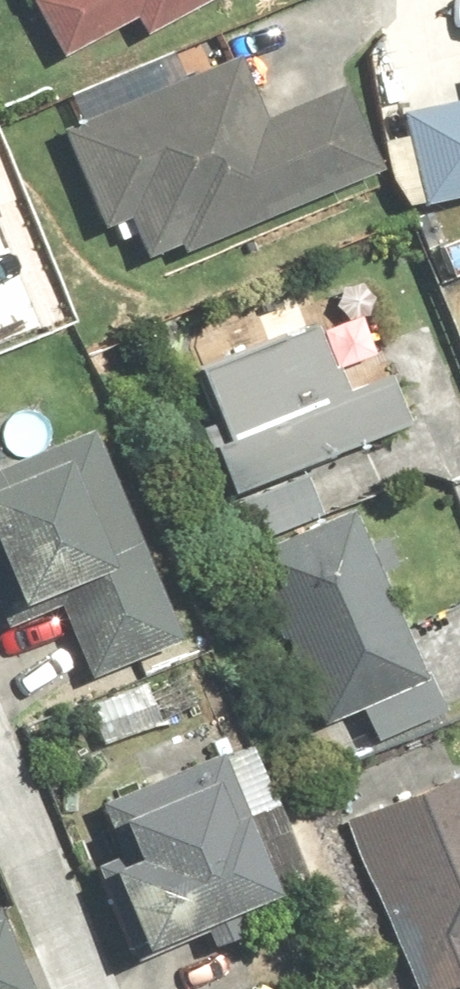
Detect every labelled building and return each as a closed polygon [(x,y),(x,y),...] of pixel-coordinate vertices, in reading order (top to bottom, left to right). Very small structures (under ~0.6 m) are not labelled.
[(219,0),(31,0),(23,4),(55,74),(219,0)] [(240,70),(55,140),(94,239),(124,228),(144,279),(369,193),(334,102),(263,130),(240,70)] [(401,216),(459,203),(459,104),(381,121),(401,216)] [(168,377),(218,510),(409,438),(387,381),(340,399),(311,323),(168,377)] [(83,436),(0,467),(0,642),(46,625),(73,694),(168,658),(83,436)] [(351,512),(235,556),(315,767),(432,723),(351,512)] [(81,886),(115,975),(281,912),(223,760),(84,813),(108,876),(81,886)] [(341,826),(403,988),(415,988),(459,972),(459,781),(341,826)] [(0,961),(0,988),(11,988),(0,961)]
